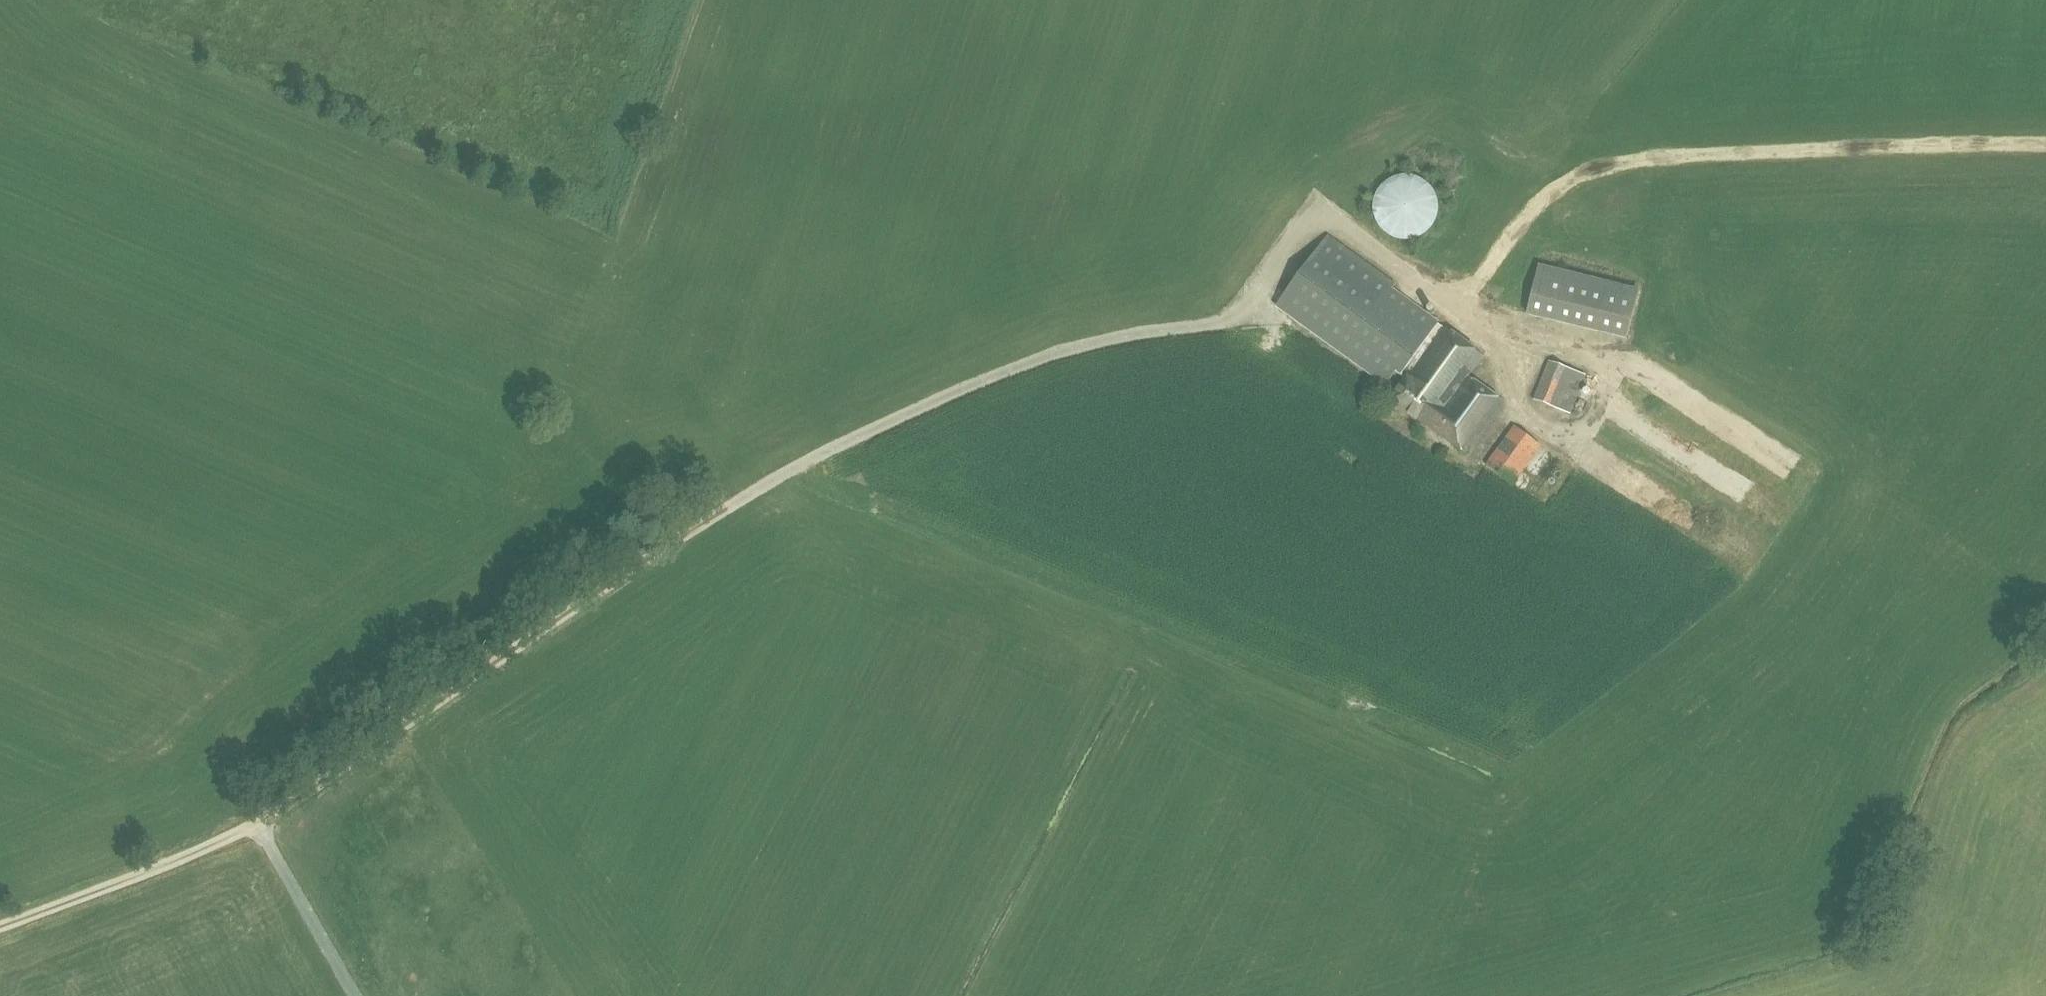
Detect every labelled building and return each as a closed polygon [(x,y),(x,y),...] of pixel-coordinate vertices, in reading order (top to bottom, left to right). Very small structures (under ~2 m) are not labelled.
[(1439,207),(1437,198),(1435,193),(1431,187),(1422,179),(1418,178),(1412,177),(1401,177),(1394,178),(1389,181),(1383,186),(1377,192),(1374,197),(1373,203),(1373,210),(1374,219),(1376,223),(1379,229),(1385,235),(1394,240),(1400,242),(1406,242),(1412,240),(1422,237),(1426,235),(1430,230),(1433,227),(1437,219),(1439,213),(1439,207)] [(1466,379),(1483,355),(1392,289),(1396,284),(1330,236),(1274,313),(1384,393),(1392,382),(1398,386),(1388,399),(1461,453),(1499,401),(1466,379)] [(1526,316),(1538,319),(1627,341),(1640,290),(1539,265),(1526,316)] [(1586,377),(1550,362),(1534,399),(1571,414),(1586,377)] [(1514,427),(1486,465),(1513,483),(1540,447),(1514,427)]
